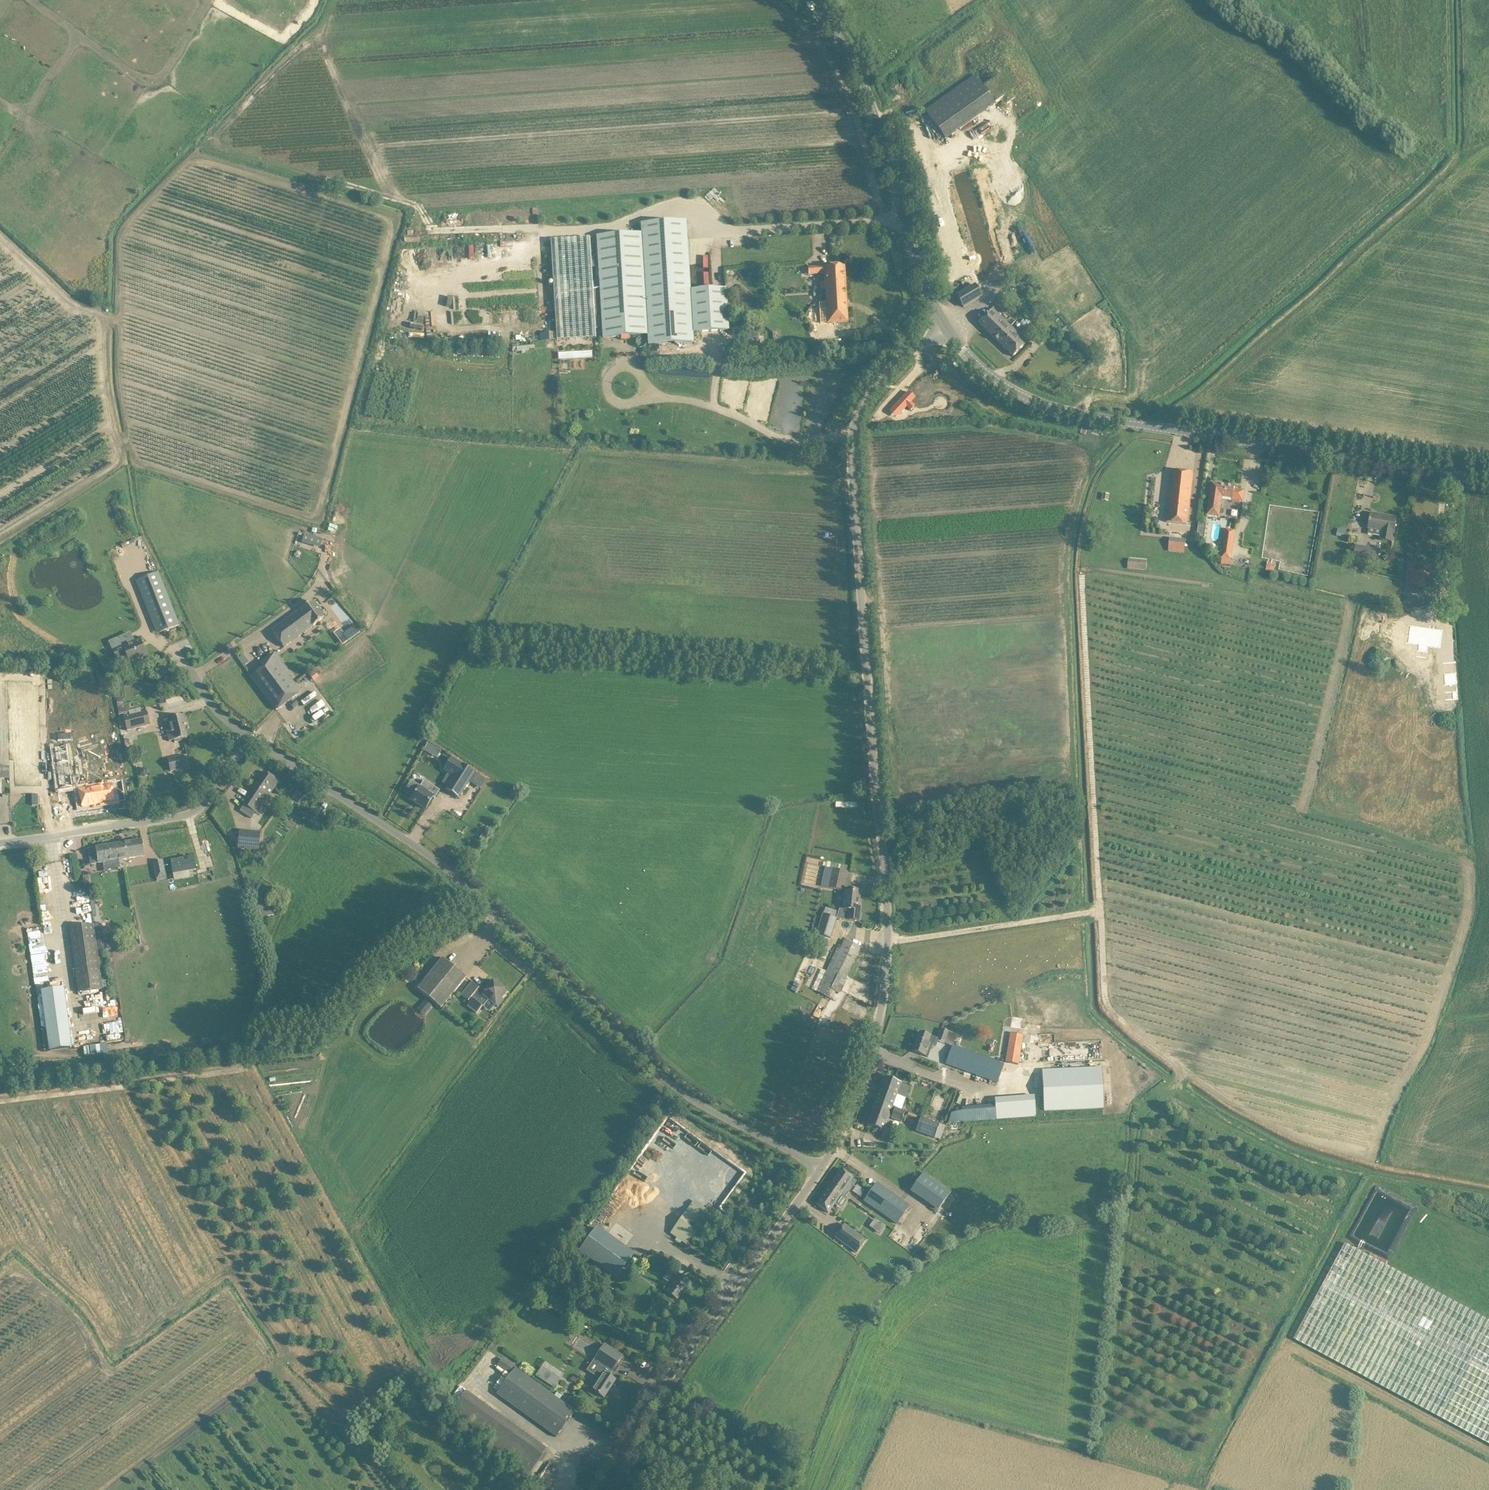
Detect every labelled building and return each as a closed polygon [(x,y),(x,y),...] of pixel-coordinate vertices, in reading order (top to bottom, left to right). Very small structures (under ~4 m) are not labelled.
[(979,74),(928,108),(948,138),(1024,89),(1011,68),(986,84),(979,74)] [(964,143),(969,155),(981,149),(976,138),(964,143)] [(952,176),(945,179),(970,260),(1001,251),(976,169),(968,171),(966,163),(950,168),(952,176)] [(596,236),(597,259),(591,259),(590,238),(551,240),(557,340),(596,337),(595,328),(602,327),(602,339),(620,337),(621,341),(630,340),(630,337),(647,335),(648,346),(683,343),(693,342),(693,332),(727,330),(729,330),(726,289),(716,290),(690,292),(686,222),(641,224),(642,234),(596,236)] [(458,264),(465,264),(465,248),(437,248),(437,266),(438,266),(438,271),(458,271),(458,264)] [(715,282),(722,283),(723,250),(716,250),(715,282)] [(826,289),(828,323),(847,322),(844,266),(825,267),(825,266),(808,267),(808,274),(825,273),(826,282),(820,283),(821,289),(826,289)] [(982,296),(975,285),(957,295),(963,307),(982,296)] [(1013,356),(1020,349),(1024,345),(1015,336),(1018,333),(992,309),(978,323),(1013,356)] [(741,328),(732,329),(733,345),(742,344),(741,328)] [(908,392),(893,408),(900,414),(906,407),(910,410),(914,406),(911,402),(915,398),(908,392)] [(1192,483),(1193,473),(1174,471),(1171,500),(1170,510),(1167,510),(1167,522),(1187,524),(1192,483)] [(1235,486),(1215,484),(1212,483),(1211,492),(1209,502),(1208,515),(1219,517),(1222,497),(1233,498),(1233,500),(1243,501),(1244,491),(1234,489),(1235,486)] [(1102,493),(1100,500),(1108,501),(1109,495),(1102,493)] [(1395,528),(1397,518),(1371,513),(1369,523),(1368,528),(1369,528),(1368,534),(1381,536),(1381,540),(1392,542),(1394,532),(1395,532),(1395,528)] [(1338,528),(1337,536),(1345,538),(1347,530),(1338,528)] [(1231,560),(1236,530),(1226,529),(1221,559),(1231,560)] [(307,532),(304,541),(323,547),(325,538),(307,532)] [(1185,549),(1186,539),(1169,538),(1169,540),(1169,547),(1185,549)] [(1425,579),(1430,548),(1411,545),(1407,568),(1417,570),(1416,577),(1425,579)] [(1365,547),(1363,558),(1378,561),(1380,550),(1365,547)] [(1147,560),(1129,559),(1128,569),(1147,570),(1147,560)] [(1275,566),(1272,565),(1272,563),(1268,562),(1266,571),(1270,572),(1274,573),(1275,566)] [(179,625),(176,616),(158,572),(136,581),(142,596),(147,609),(153,625),(157,634),(179,625)] [(324,617),(312,601),(271,631),(283,648),(324,617)] [(343,633),(343,634),(348,641),(360,632),(355,625),(343,633)] [(130,632),(109,642),(113,651),(117,660),(127,656),(130,663),(137,660),(147,656),(140,641),(135,643),(130,632)] [(1407,633),(1404,651),(1416,653),(1415,659),(1423,660),(1424,654),(1436,657),(1439,639),(1407,633)] [(264,668),(252,677),(276,710),(300,692),(289,676),(286,673),(284,675),(273,661),(264,668)] [(1452,672),(1440,672),(1441,683),(1453,682),(1452,672)] [(321,695),(307,703),(310,708),(324,699),(321,695)] [(150,726),(147,711),(123,717),(127,731),(150,726)] [(186,724),(185,717),(184,715),(182,715),(164,720),(165,726),(169,741),(174,740),(175,742),(183,740),(183,738),(187,737),(184,724),(186,724)] [(427,744),(424,751),(437,758),(441,751),(427,744)] [(66,745),(54,747),(57,764),(56,764),(60,790),(73,787),(66,745)] [(187,767),(184,755),(168,759),(170,771),(187,767)] [(446,788),(459,797),(475,773),(452,757),(443,770),(453,777),(446,788)] [(261,808),(257,806),(270,787),(273,790),(279,781),(265,772),(243,804),(244,805),(241,811),(252,818),(256,812),(257,813),(261,808)] [(424,781),(420,787),(411,781),(404,792),(413,798),(412,800),(425,809),(433,797),(434,798),(439,790),(430,785),(424,781)] [(89,788),(78,790),(81,808),(100,805),(100,804),(115,801),(112,785),(102,786),(102,784),(89,786),(89,788)] [(297,791),(293,798),(299,802),(304,796),(297,791)] [(861,807),(861,800),(837,799),(837,806),(861,807)] [(486,826),(478,838),(483,841),(490,828),(486,826)] [(259,846),(260,833),(240,831),(239,848),(249,849),(249,845),(259,846)] [(142,840),(90,848),(92,864),(103,863),(105,872),(121,870),(121,869),(125,868),(123,859),(145,856),(142,840)] [(153,862),(155,871),(165,869),(163,859),(153,862)] [(848,872),(846,871),(825,866),(824,871),(823,876),(820,885),(821,885),(843,891),(848,872)] [(165,869),(155,871),(157,879),(166,877),(165,869)] [(860,891),(850,890),(845,890),(843,908),(840,908),(838,912),(839,912),(837,919),(839,920),(839,919),(854,921),(859,921),(860,907),(858,907),(860,891)] [(823,943),(825,936),(831,938),(837,919),(839,912),(838,912),(825,908),(825,909),(824,908),(824,909),(825,910),(817,934),(815,941),(823,943)] [(73,952),(74,962),(79,992),(102,989),(94,925),(73,928),(76,951),(73,952)] [(838,993),(861,947),(845,939),(840,949),(837,948),(820,984),(836,992),(838,993)] [(441,1008),(460,985),(466,977),(443,958),(418,989),(441,1008)] [(487,999),(498,1007),(503,1000),(501,999),(507,992),(493,981),(484,993),(479,989),(479,988),(472,982),(461,996),(470,1003),(467,1006),(477,1013),(482,1006),(481,1006),(487,999)] [(52,1051),(75,1048),(67,987),(44,990),(52,1051)] [(428,1010),(432,1006),(424,1000),(421,1005),(428,1010)] [(1013,1017),(1013,1025),(1023,1025),(1023,1017),(1013,1017)] [(944,1043),(949,1031),(941,1029),(938,1038),(937,1041),(944,1043)] [(933,1037),(923,1033),(920,1032),(912,1051),(922,1055),(926,1056),(930,1044),(933,1037)] [(1009,1033),(1004,1062),(1019,1065),(1024,1035),(1009,1033)] [(99,1056),(108,1055),(107,1045),(84,1047),(85,1051),(85,1057),(99,1056)] [(1004,1064),(952,1045),(945,1064),(998,1083),(1004,1064)] [(1101,1068),(1043,1070),(1045,1111),(1103,1108),(1101,1068)] [(875,1101),(892,1107),(897,1095),(905,1098),(909,1086),(901,1083),(884,1077),(875,1101)] [(995,1104),(961,1107),(963,1123),(1036,1117),(1034,1095),(995,1098),(995,1104)] [(892,1107),(875,1101),(867,1125),(876,1128),(884,1131),(889,1117),(891,1118),(901,1122),(905,1111),(892,1107)] [(930,1120),(927,1119),(921,1117),(916,1131),(925,1135),(930,1120)] [(852,1178),(853,1177),(841,1168),(829,1186),(841,1195),(841,1194),(846,1197),(857,1181),(852,1178)] [(925,1173),(914,1192),(944,1209),(955,1190),(925,1173)] [(864,1201),(872,1206),(897,1224),(904,1214),(909,1206),(876,1183),(864,1201)] [(841,1195),(829,1186),(816,1204),(829,1212),(841,1195)] [(692,1201),(675,1235),(692,1244),(710,1210),(692,1201)] [(844,1225),(835,1237),(857,1253),(866,1240),(844,1225)] [(617,1278),(633,1255),(615,1241),(598,1264),(617,1278)] [(1388,1266),(1345,1243),(1294,1339),(1488,1444),(1488,1320),(1388,1266)] [(689,1282),(681,1276),(676,1272),(663,1289),(669,1293),(677,1299),(689,1282)] [(597,1378),(590,1388),(595,1392),(603,1397),(615,1380),(609,1376),(612,1371),(617,1363),(623,1355),(605,1343),(599,1351),(594,1359),(598,1362),(591,1372),(598,1377),(597,1378)] [(511,1374),(515,1368),(503,1359),(498,1365),(511,1374)] [(542,1367),(536,1376),(554,1388),(559,1379),(542,1367)] [(575,1411),(567,1405),(559,1400),(562,1396),(557,1392),(554,1396),(515,1368),(511,1374),(497,1394),(548,1431),(556,1437),(575,1411)] [(548,1450),(466,1391),(445,1419),(527,1479),(548,1450)]
